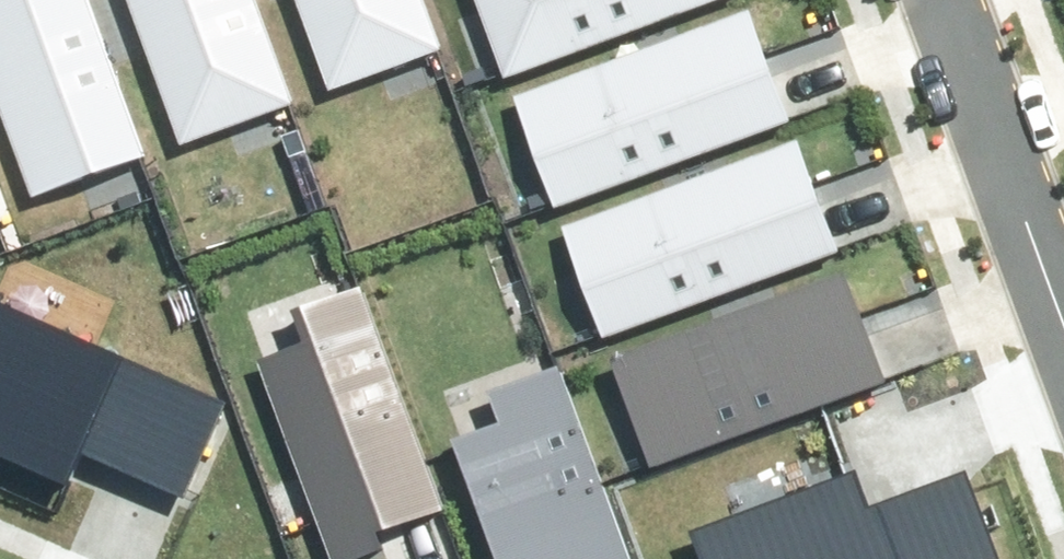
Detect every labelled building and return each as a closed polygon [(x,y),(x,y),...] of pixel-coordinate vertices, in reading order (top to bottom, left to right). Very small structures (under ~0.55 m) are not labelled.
[(40,185),(150,145),(97,0),(0,0),(0,77),(40,185)] [(194,129),(304,89),(271,0),(147,0),(194,129)] [(328,78),(439,38),(425,0),(300,0),(328,78)] [(510,68),(697,0),(486,0),(510,68)] [(520,94),(560,204),(792,120),(751,10),(520,94)] [(565,216),(606,326),(837,242),(796,132),(565,216)] [(620,352),(661,462),(892,378),(852,268),(620,352)] [(306,335),(259,352),(338,558),(391,539),(384,522),(445,499),(362,282),(295,307),(306,335)] [(75,481),(86,454),(192,499),(238,391),(0,290),(0,450),(75,481)] [(456,426),(506,558),(636,558),(558,356),(491,381),(502,409),(456,426)] [(1008,554),(974,464),(871,502),(857,465),(699,524),(712,558),(995,558),(1008,554)]
